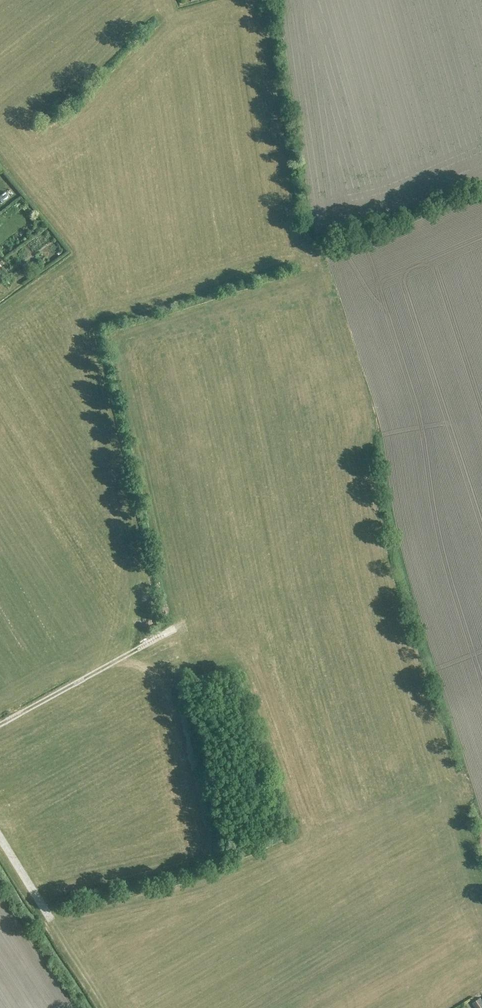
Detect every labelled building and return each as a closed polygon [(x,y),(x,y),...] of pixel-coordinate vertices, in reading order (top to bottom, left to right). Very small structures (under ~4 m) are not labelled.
[(472,1003),(475,1007),(481,1007),(481,1001),(480,998),(472,1003)]
